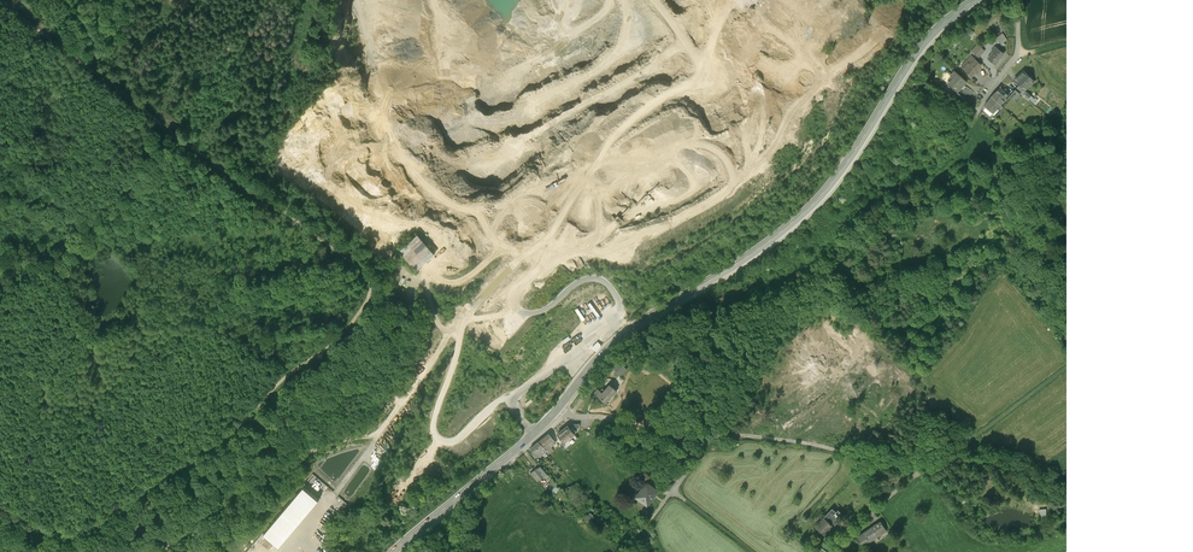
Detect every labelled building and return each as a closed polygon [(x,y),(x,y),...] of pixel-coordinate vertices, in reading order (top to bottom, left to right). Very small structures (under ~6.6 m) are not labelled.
[(1003,34),(996,38),(1002,48),(1003,48),(1006,46),(1005,45),(1004,43),(1007,41),(1003,34)] [(985,52),(978,45),(972,52),(978,59),(982,55),(984,53),(984,52),(985,52)] [(1004,55),(995,48),(991,53),(992,54),(988,60),(996,66),(999,62),(998,61),(1000,59),(1004,55)] [(980,66),(972,58),(969,61),(978,69),(980,66)] [(978,69),(969,61),(964,66),(967,69),(965,72),(971,77),(977,71),(976,70),(978,69)] [(1034,83),(1024,71),(1017,78),(1019,80),(1016,82),(1019,86),(1025,92),(1034,83)] [(966,83),(955,72),(950,76),(953,79),(947,85),(957,93),(966,83)] [(1025,92),(1019,86),(1017,88),(1022,95),(1023,96),(1026,93),(1025,92)] [(1003,92),(1000,89),(992,98),(997,102),(1001,98),(1004,101),(1009,97),(1007,95),(1003,92)] [(1015,89),(1009,97),(1014,102),(1018,98),(1021,94),(1015,89)] [(967,101),(957,93),(954,97),(955,99),(963,105),(967,101)] [(997,102),(992,98),(985,107),(993,114),(998,109),(1001,106),(997,102)] [(1003,108),(997,115),(1000,119),(1006,112),(1003,108)] [(414,269),(433,253),(417,234),(398,249),(414,269)] [(597,342),(591,348),(595,352),(601,346),(597,342)] [(620,363),(614,368),(620,375),(626,369),(620,363)] [(618,386),(623,381),(619,377),(614,382),(618,386)] [(609,385),(605,390),(602,388),(599,391),(600,392),(597,395),(600,398),(605,402),(612,395),(613,396),(617,391),(609,385)] [(527,406),(533,402),(528,396),(522,401),(527,406)] [(579,425),(574,425),(574,427),(573,428),(572,428),(571,430),(570,430),(574,435),(576,433),(578,430),(579,428),(579,425)] [(567,426),(557,435),(564,443),(572,437),(574,435),(570,430),(567,426)] [(548,434),(539,442),(546,451),(549,455),(552,452),(553,451),(551,448),(555,444),(548,434)] [(572,437),(564,443),(561,445),(564,450),(578,439),(575,436),(573,438),(572,437)] [(546,451),(539,442),(530,449),(532,452),(537,458),(546,451)] [(541,467),(531,474),(537,484),(548,477),(541,467)] [(553,485),(550,482),(547,485),(552,491),(556,488),(553,485)] [(648,484),(636,499),(647,506),(658,491),(648,484)] [(318,502),(303,489),(263,537),(278,549),(318,502)] [(848,520),(834,506),(813,526),(821,534),(830,525),(836,532),(848,520)] [(888,536),(879,525),(858,540),(863,547),(868,543),(872,548),(888,536)]
